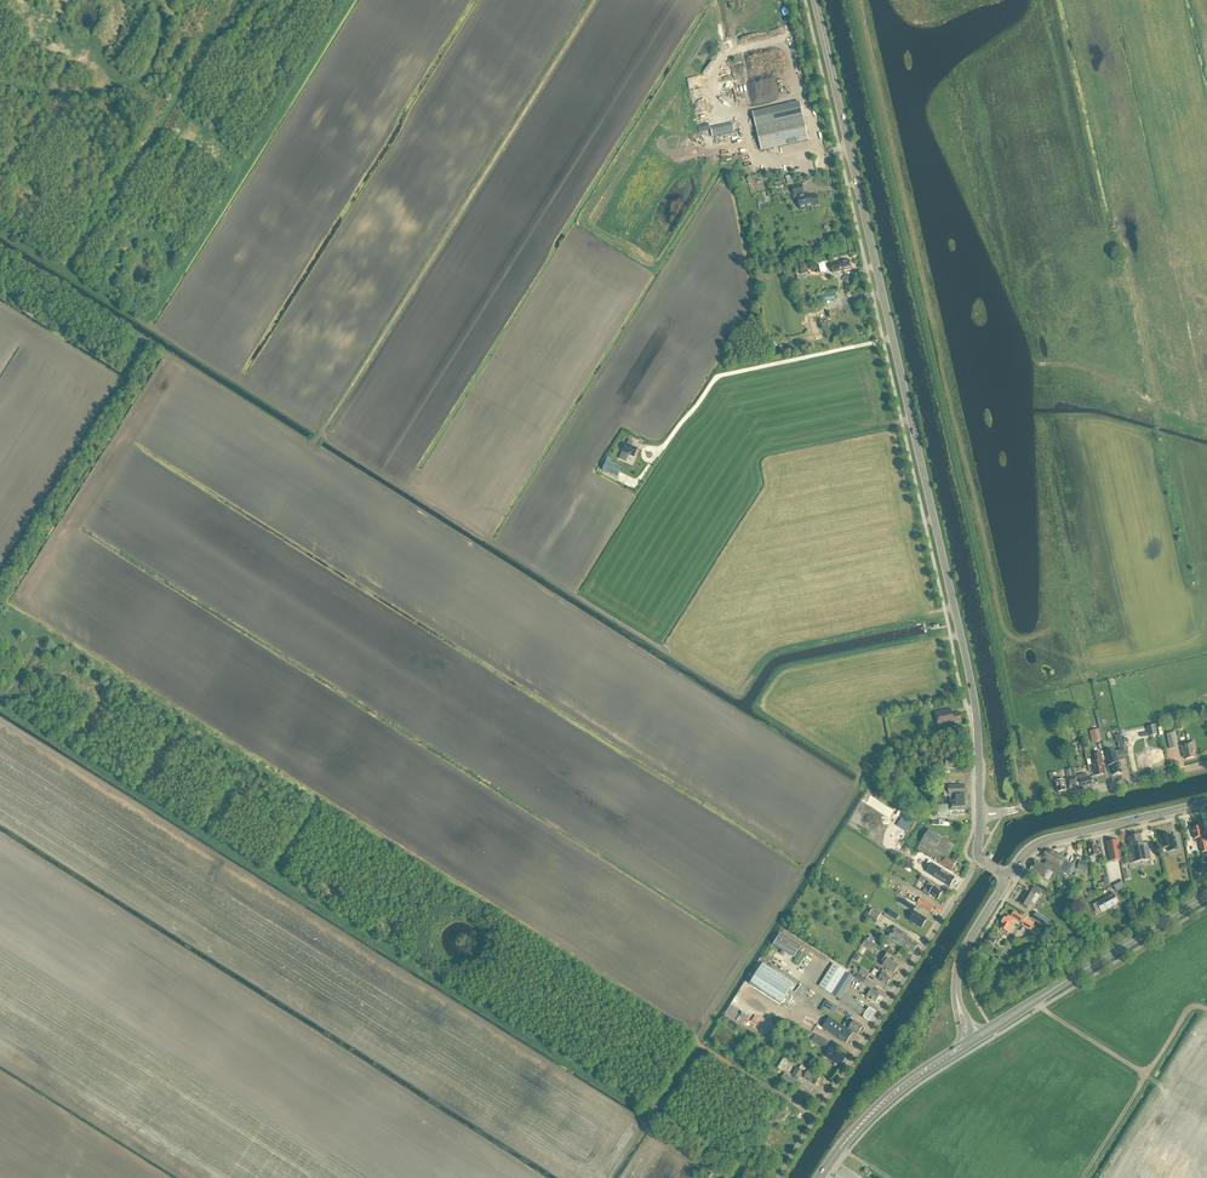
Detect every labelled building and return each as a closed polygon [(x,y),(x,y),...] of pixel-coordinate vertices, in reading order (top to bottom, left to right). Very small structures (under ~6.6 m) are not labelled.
[(809,141),(800,105),(753,116),(761,152),(809,141)] [(698,125),(699,132),(709,130),(708,123),(698,125)] [(794,197),(804,195),(802,185),(792,188),(794,197)] [(811,197),(810,194),(797,197),(800,212),(812,209),(812,208),(819,206),(817,196),(811,197)] [(836,263),(831,264),(833,274),(838,273),(852,269),(850,260),(843,262),(836,263)] [(827,273),(825,263),(818,264),(820,274),(827,273)] [(623,453),(620,459),(626,462),(629,455),(635,457),(638,450),(632,447),(634,442),(629,440),(627,445),(626,445),(623,453)] [(608,457),(602,471),(618,477),(622,468),(611,464),(613,460),(608,457)] [(952,714),(951,710),(935,713),(938,727),(954,724),(954,723),(962,722),(960,713),(952,714)] [(1183,726),(1182,719),(1175,721),(1176,726),(1178,726),(1178,728),(1176,728),(1177,730),(1183,729),(1183,726)] [(1147,728),(1149,737),(1156,736),(1154,726),(1147,728)] [(1167,735),(1170,749),(1178,747),(1174,733),(1167,735)] [(1193,751),(1195,751),(1193,742),(1180,744),(1183,758),(1185,757),(1185,760),(1195,758),(1193,751)] [(1148,745),(1138,748),(1141,759),(1141,761),(1142,767),(1153,764),(1148,745)] [(1115,752),(1106,754),(1109,766),(1111,766),(1113,776),(1118,775),(1121,774),(1122,774),(1120,768),(1121,767),(1120,763),(1118,764),(1115,752)] [(1102,768),(1104,767),(1101,754),(1094,755),(1096,761),(1093,762),(1096,776),(1103,774),(1102,768)] [(1036,764),(1025,766),(1030,790),(1041,788),(1039,776),(1040,776),(1040,774),(1038,774),(1036,764)] [(1075,777),(1066,779),(1068,790),(1081,787),(1082,790),(1092,788),(1090,777),(1086,778),(1085,775),(1075,777)] [(1059,781),(1055,782),(1058,793),(1065,791),(1064,788),(1065,788),(1065,787),(1066,787),(1064,780),(1063,780),(1062,779),(1059,780),(1059,781)] [(903,795),(906,787),(889,780),(886,788),(903,795)] [(948,796),(950,796),(950,811),(968,811),(968,807),(969,807),(969,805),(968,805),(967,796),(965,796),(965,786),(948,786),(948,796)] [(948,804),(937,804),(937,814),(949,813),(948,804)] [(1200,827),(1192,829),(1194,839),(1199,838),(1200,844),(1199,844),(1200,848),(1201,848),(1202,853),(1201,853),(1201,856),(1206,855),(1206,847),(1206,843),(1205,843),(1203,837),(1202,832),(1201,832),(1200,827)] [(940,864),(960,877),(966,868),(957,862),(960,857),(950,851),(953,846),(928,830),(917,849),(930,858),(931,856),(941,863),(940,864)] [(1167,848),(1168,852),(1177,850),(1174,838),(1170,839),(1169,834),(1159,837),(1162,849),(1167,848)] [(1142,844),(1140,836),(1128,838),(1129,843),(1132,862),(1151,859),(1148,843),(1142,844)] [(1122,859),(1118,841),(1106,843),(1109,862),(1122,859)] [(1097,851),(1096,846),(1088,848),(1090,857),(1091,857),(1092,861),(1098,860),(1097,856),(1100,855),(1099,851),(1097,851)] [(1047,851),(1043,858),(1059,869),(1067,874),(1069,870),(1072,866),(1065,861),(1049,851),(1047,851)] [(1036,861),(1030,870),(1045,880),(1050,871),(1062,878),(1065,874),(1059,870),(1045,861),(1043,865),(1036,861)] [(1087,872),(1089,863),(1080,861),(1078,870),(1087,872)] [(950,888),(955,878),(932,864),(927,873),(950,888)] [(927,886),(929,882),(930,882),(921,877),(918,881),(927,886)] [(1116,890),(1126,885),(1123,879),(1113,884),(1116,890)] [(927,886),(923,893),(929,897),(930,895),(938,899),(940,899),(941,896),(940,895),(942,893),(938,890),(939,889),(936,887),(936,886),(929,882),(927,886)] [(1035,882),(1033,885),(1044,891),(1045,888),(1035,882)] [(1039,895),(1041,892),(1034,887),(1031,891),(1032,891),(1030,894),(1026,891),(1019,903),(1028,908),(1035,896),(1036,894),(1039,895)] [(1097,904),(1102,913),(1119,903),(1114,895),(1097,904)] [(913,912),(916,908),(907,903),(907,902),(902,899),(899,903),(913,912)] [(931,913),(934,908),(920,899),(917,904),(931,913)] [(873,909),(869,916),(877,921),(881,914),(873,909)] [(899,915),(890,909),(887,914),(896,921),(899,915)] [(921,929),(927,920),(914,912),(909,921),(921,929)] [(1003,925),(1001,928),(1009,933),(1017,921),(1030,930),(1034,924),(1026,919),(1027,917),(1023,915),(1022,918),(1020,917),(1020,916),(1014,912),(1011,917),(1008,916),(1006,919),(1005,918),(1001,923),(1002,923),(1001,924),(1003,925)] [(1036,913),(1032,919),(1048,928),(1052,923),(1036,913)] [(906,938),(908,935),(895,927),(893,931),(890,929),(887,933),(890,935),(887,939),(900,947),(906,938)] [(795,959),(802,948),(780,935),(774,946),(795,959)] [(878,948),(880,943),(870,937),(868,941),(878,948)] [(918,945),(906,938),(900,947),(909,953),(911,951),(913,953),(918,945)] [(879,960),(885,964),(883,966),(894,973),(899,967),(890,961),(890,962),(888,960),(887,960),(890,955),(884,952),(879,960)] [(780,1004),(794,983),(763,964),(750,985),(780,1004)] [(860,1014),(862,1010),(859,1008),(860,1006),(859,1004),(844,994),(854,978),(834,965),(819,987),(832,995),(840,1000),(839,1001),(860,1014)] [(867,979),(870,974),(862,969),(859,973),(867,979)] [(881,974),(878,972),(875,977),(878,979),(878,980),(887,985),(891,979),(882,973),(881,974)] [(863,984),(866,979),(858,974),(855,979),(863,984)] [(871,991),(867,988),(864,994),(867,996),(866,998),(872,1001),(876,1003),(880,996),(871,990),(871,991)] [(830,1011),(833,1006),(828,1003),(825,1008),(830,1011)] [(852,1033),(829,1018),(822,1028),(846,1043),(852,1033)] [(858,1035),(863,1027),(854,1021),(849,1029),(858,1035)] [(824,1049),(828,1043),(816,1035),(811,1041),(824,1049)] [(846,1059),(840,1056),(842,1052),(832,1045),(827,1052),(826,1051),(824,1056),(825,1056),(835,1063),(834,1066),(838,1069),(840,1066),(841,1067),(846,1059)] [(806,1076),(803,1074),(804,1072),(797,1068),(793,1075),(800,1079),(801,1076),(804,1078),(804,1079),(816,1086),(821,1077),(809,1070),(806,1076)] [(797,1093),(802,1084),(785,1073),(780,1082),(797,1093)] [(709,1166),(705,1171),(711,1175),(715,1170),(709,1166)]
